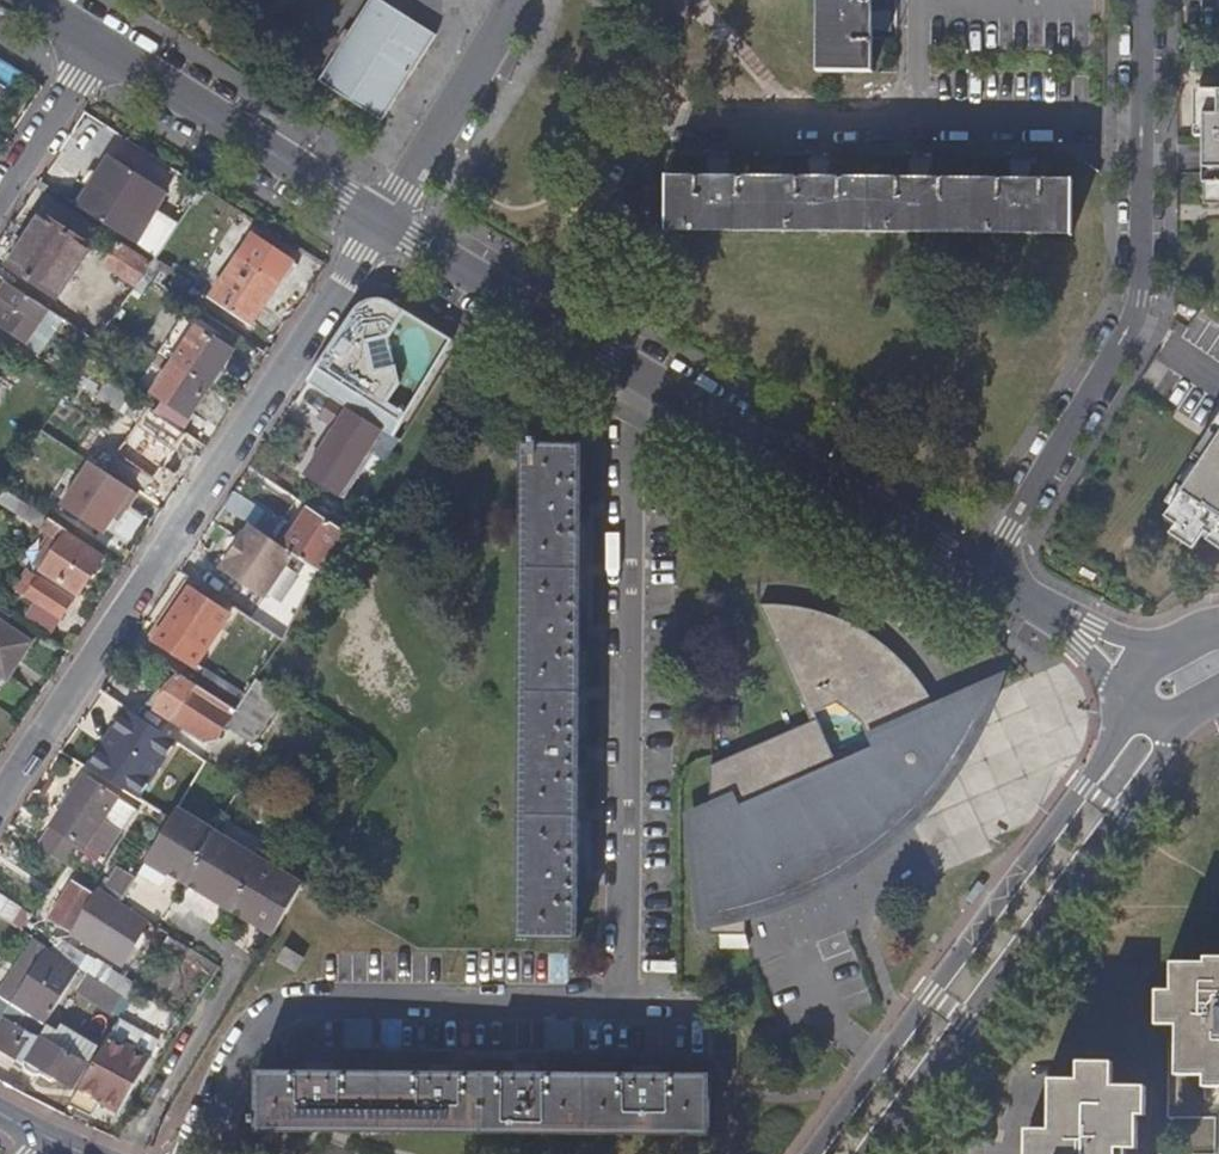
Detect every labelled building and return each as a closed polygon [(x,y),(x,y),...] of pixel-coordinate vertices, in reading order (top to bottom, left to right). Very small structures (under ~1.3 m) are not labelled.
[(382,0),(371,0),(319,80),(381,119),(435,34),(382,0)] [(818,70),(874,71),(875,29),(875,11),(875,0),(818,0),(818,70)] [(887,10),(875,11),(875,29),(887,30),(887,10)] [(438,36),(435,34),(381,119),(384,121),(438,36)] [(1193,88),(1193,133),(1203,134),(1202,179),(1218,180),(1218,88),(1193,88)] [(173,194),(110,153),(75,207),(138,248),(173,194)] [(731,166),(711,166),(711,178),(730,178),(731,166)] [(831,168),(811,168),(812,179),(831,179),(831,168)] [(931,169),(911,169),(912,180),(930,181),(931,169)] [(1030,170),(1010,169),(1011,181),(1029,181),(1030,170)] [(711,178),(669,178),(668,229),(1071,234),(1072,182),(1029,181),(1011,181),(930,181),(912,180),(831,179),(812,179),(730,178),(711,178)] [(92,245),(42,214),(8,265),(58,297),(92,245)] [(153,263),(119,241),(105,265),(138,287),(147,273),(153,263)] [(281,283),(239,254),(210,297),(252,326),(281,283)] [(7,281),(0,292),(0,327),(28,345),(51,310),(7,281)] [(411,341),(362,312),(323,366),(371,396),(380,380),(386,382),(377,399),(400,410),(432,353),(441,360),(450,345),(440,340),(441,338),(419,326),(411,341)] [(235,351),(197,326),(175,359),(173,363),(211,388),(213,386),(235,351)] [(211,388),(173,363),(153,393),(192,418),(211,388)] [(97,396),(137,423),(125,440),(176,475),(181,470),(187,471),(193,462),(190,456),(200,441),(109,379),(97,396)] [(357,413),(344,432),(387,461),(400,439),(359,411),(357,413)] [(1200,536),(1218,549),(1218,415),(1191,456),(1200,463),(1167,512),(1178,520),(1170,532),(1192,548),(1200,536)] [(330,455),(324,451),(314,468),(349,491),(361,473),(355,468),(363,455),(340,440),(330,455)] [(582,445),(524,444),(522,939),(579,940),(579,888),(579,865),(580,766),(580,744),(581,645),(581,622),(582,523),(581,501),(582,445)] [(324,451),(314,445),(304,462),(314,468),(324,451)] [(234,491),(224,506),(252,525),(255,527),(267,509),(234,491)] [(68,501),(55,521),(107,556),(119,536),(68,501)] [(590,501),(581,501),(582,523),(590,523),(590,501)] [(16,513),(60,542),(41,570),(81,595),(105,558),(21,503),(16,513)] [(346,532),(309,507),(284,546),(295,554),(323,573),(346,532)] [(255,527),(252,525),(222,570),(265,598),(295,554),(284,546),(255,527)] [(41,576),(30,570),(19,589),(29,595),(41,576)] [(41,576),(29,595),(62,617),(76,596),(43,573),(41,576)] [(200,590),(190,583),(152,640),(162,647),(200,590)] [(234,612),(200,590),(162,647),(196,669),(234,612)] [(778,603),(761,603),(810,714),(817,712),(819,711),(817,710),(874,637),(873,633),(849,644),(836,614),(821,610),(808,607),(794,604),(778,603)] [(0,619),(0,674),(8,679),(34,642),(0,619)] [(590,622),(581,622),(581,645),(590,644),(590,622)] [(819,711),(839,702),(863,719),(874,745),(867,748),(916,785),(947,742),(937,719),(941,717),(931,693),(926,696),(916,673),(908,677),(896,651),(883,657),(874,637),(817,710),(819,711)] [(237,709),(178,672),(154,708),(204,741),(219,737),(227,725),(237,709)] [(258,678),(237,709),(227,725),(254,743),(285,696),(258,678)] [(125,707),(84,767),(137,802),(177,742),(125,707)] [(817,712),(810,714),(813,720),(820,717),(817,712)] [(714,764),(713,765),(713,935),(749,935),(749,921),(749,906),(792,892),(812,882),(838,869),(855,858),(873,846),(889,833),(904,819),(920,804),(910,794),(916,785),(867,748),(838,760),(820,717),(813,720),(714,764)] [(589,744),(580,744),(580,766),(589,767),(589,744)] [(119,797),(85,775),(53,824),(87,846),(90,842),(103,851),(118,829),(104,820),(119,797)] [(214,829),(178,808),(146,859),(161,869),(163,866),(186,880),(215,832),(213,831),(214,829)] [(259,858),(215,832),(186,880),(204,891),(208,886),(231,900),(228,905),(229,907),(259,858)] [(303,885),(259,858),(229,907),(250,919),(253,914),(277,928),(303,885)] [(113,865),(102,888),(122,898),(134,875),(113,865)] [(589,865),(579,865),(579,888),(588,888),(589,865)] [(98,893),(73,878),(50,918),(93,945),(114,913),(94,900),(98,893)] [(24,930),(34,914),(0,891),(0,915),(24,930)] [(144,913),(134,928),(147,937),(143,944),(160,954),(163,949),(172,933),(159,924),(144,913)] [(193,947),(172,933),(163,949),(183,962),(193,947)] [(34,937),(0,988),(0,993),(14,1002),(50,947),(34,937)] [(307,952),(289,942),(282,954),(300,964),(307,952)] [(81,968),(50,947),(14,1002),(47,1023),(81,968)] [(81,968),(89,973),(123,995),(132,1000),(141,985),(91,951),(81,968)] [(1155,995),(1155,1029),(1167,1029),(1176,1029),(1176,1079),(1204,1079),(1204,1090),(1218,1090),(1218,961),(1204,961),(1204,966),(1170,966),(1170,995),(1155,995)] [(89,973),(80,988),(115,1010),(123,995),(89,973)] [(24,1061),(28,1068),(38,1074),(55,1075),(79,1088),(93,1064),(45,1037),(51,1025),(47,1023),(14,1002),(0,993),(0,1048),(24,1061)] [(160,1037),(121,1017),(111,1034),(150,1055),(160,1037)] [(150,1055),(111,1034),(71,1103),(94,1114),(101,1100),(121,1110),(152,1056),(150,1055)] [(332,1063),(310,1063),(310,1073),(332,1073),(332,1063)] [(454,1064),(431,1064),(431,1074),(454,1074),(454,1064)] [(1026,1133),(1026,1153),(1116,1153),(1116,1152),(1137,1153),(1137,1119),(1145,1119),(1145,1090),(1112,1089),(1112,1065),(1077,1065),(1077,1083),(1050,1083),(1049,1133),(1026,1133)] [(540,1066),(517,1066),(517,1075),(539,1075),(540,1066)] [(660,1067),(638,1066),(638,1076),(660,1076),(660,1067)] [(310,1073),(259,1072),(259,1129),(484,1131),(485,1075),(454,1074),(431,1074),(332,1073),(310,1073)] [(517,1075),(485,1075),(484,1131),(711,1133),(712,1077),(660,1076),(638,1076),(539,1075),(517,1075)]
